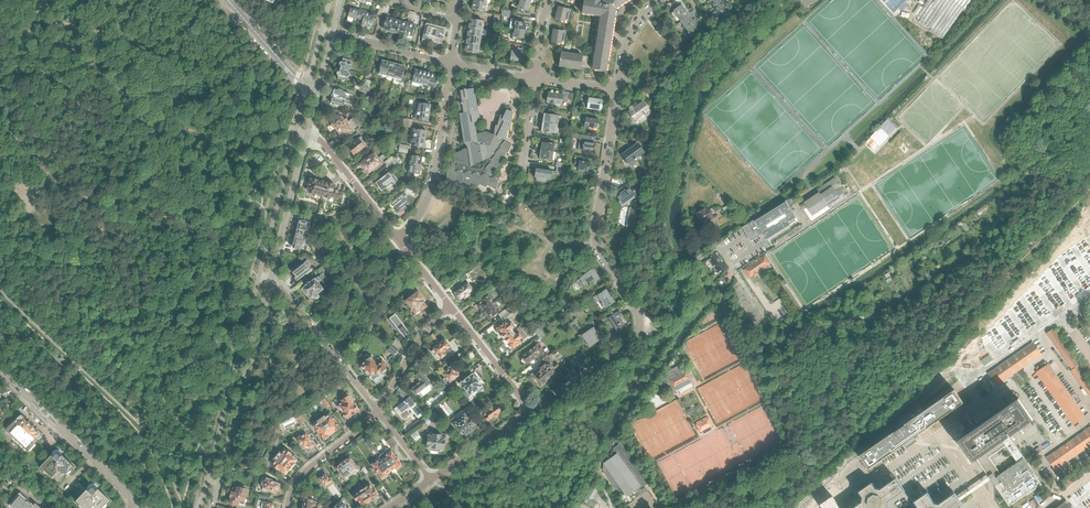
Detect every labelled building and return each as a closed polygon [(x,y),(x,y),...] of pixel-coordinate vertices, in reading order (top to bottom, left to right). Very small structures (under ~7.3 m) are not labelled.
[(486,3),(473,0),(473,3),(472,3),(471,7),(472,7),(472,8),(479,10),(479,11),(483,11),(487,12),(488,4),(486,3)] [(590,1),(584,0),(583,0),(581,13),(595,15),(595,14),(597,14),(597,15),(600,15),(597,32),(598,32),(598,35),(597,35),(593,60),(588,60),(589,57),(582,56),(582,55),(582,56),(561,52),(558,66),(559,66),(580,69),(581,67),(581,71),(584,71),(584,68),(591,69),(606,71),(608,60),(609,52),(612,36),(612,35),(612,33),(612,32),(613,25),(615,16),(616,9),(629,0),(590,0),(590,1)] [(710,2),(716,11),(712,13),(716,18),(725,11),(723,8),(725,7),(720,0),(713,0),(710,2)] [(916,15),(917,16),(918,20),(943,38),(963,9),(964,9),(971,0),(928,0),(916,15)] [(530,4),(520,1),(519,5),(518,5),(517,8),(521,9),(521,10),(524,11),(524,10),(528,11),(529,8),(530,8),(531,4),(530,4)] [(679,20),(688,14),(681,3),(675,7),(676,8),(673,10),(673,11),(672,12),(673,12),(671,13),(674,17),(676,16),(679,20)] [(556,13),(568,16),(569,13),(569,12),(568,12),(568,9),(558,6),(556,13)] [(358,19),(360,11),(350,8),(348,16),(349,16),(349,17),(353,19),(353,17),(358,19)] [(971,19),(976,13),(970,9),(966,14),(971,19)] [(361,25),(367,26),(370,14),(366,13),(366,11),(360,10),(360,11),(358,19),(363,20),(361,25)] [(370,14),(367,26),(372,28),(374,23),(375,23),(377,14),(375,13),(374,15),(370,14)] [(568,16),(556,13),(555,19),(564,22),(565,22),(566,19),(567,20),(568,20),(568,16)] [(688,14),(679,20),(681,22),(688,32),(687,32),(688,34),(688,33),(689,35),(699,28),(694,21),(693,21),(688,14)] [(390,32),(393,19),(393,20),(389,19),(389,18),(386,17),(386,20),(384,20),(384,21),(383,25),(384,25),(383,29),(386,30),(386,31),(390,32)] [(514,29),(525,31),(525,30),(526,30),(526,27),(526,26),(526,23),(522,22),(522,20),(511,18),(509,28),(514,29)] [(397,33),(400,21),(397,20),(397,21),(393,20),(394,19),(393,19),(390,32),(394,33),(395,32),(397,33)] [(469,27),(482,29),(483,21),(470,19),(469,27)] [(397,33),(405,35),(407,24),(403,23),(404,22),(400,21),(397,33)] [(407,24),(405,35),(413,37),(413,34),(414,34),(415,31),(414,31),(415,25),(407,23),(407,24)] [(429,41),(433,25),(428,23),(426,23),(426,24),(425,24),(425,26),(422,39),(429,41)] [(433,25),(429,41),(442,44),(447,28),(443,27),(433,25)] [(481,37),(482,29),(469,27),(468,35),(481,37)] [(525,31),(514,29),(513,33),(512,37),(512,39),(520,41),(521,38),(524,38),(524,35),(525,35),(526,32),(525,32),(525,31)] [(552,36),(564,37),(565,35),(565,34),(563,34),(563,31),(553,29),(552,36)] [(479,45),(481,37),(468,35),(466,43),(479,45)] [(564,37),(552,36),(551,43),(561,44),(562,41),(564,41),(564,38),(564,37)] [(498,41),(497,45),(508,47),(507,51),(512,51),(512,53),(511,53),(511,54),(512,54),(511,59),(510,59),(510,60),(513,60),(513,61),(514,61),(514,60),(524,62),(525,56),(526,52),(523,52),(524,49),(510,47),(511,43),(509,43),(498,41)] [(478,53),(479,45),(466,43),(465,51),(478,53)] [(340,68),(349,71),(350,68),(351,69),(352,65),(351,64),(352,60),(351,60),(351,58),(350,58),(351,55),(344,53),(342,61),(341,62),(340,62),(339,65),(341,65),(340,68)] [(387,75),(390,62),(382,60),(379,73),(387,75)] [(394,77),(397,64),(394,64),(395,62),(391,61),(390,62),(387,75),(394,77)] [(397,64),(394,77),(393,78),(398,79),(398,78),(402,79),(401,82),(404,82),(406,74),(403,73),(405,66),(397,64)] [(349,71),(340,68),(339,72),(337,71),(337,74),(338,75),(338,76),(338,79),(341,80),(341,82),(346,83),(347,77),(349,77),(350,73),(348,73),(349,71)] [(420,83),(423,71),(415,69),(412,81),(420,83)] [(420,83),(428,85),(431,73),(423,71),(420,83)] [(431,73),(428,85),(435,88),(438,75),(431,73)] [(331,96),(349,100),(350,97),(349,97),(350,94),(345,92),(342,91),(342,90),(342,89),(340,88),(338,89),(338,90),(334,89),(333,93),(332,93),(331,96)] [(457,163),(457,165),(455,166),(454,167),(447,171),(447,178),(447,179),(452,181),(454,180),(461,183),(463,181),(469,184),(471,182),(478,185),(480,183),(485,186),(487,184),(490,183),(491,180),(486,175),(487,173),(491,175),(494,173),(496,168),(499,166),(501,160),(504,158),(506,153),(511,145),(504,141),(502,144),(500,143),(500,142),(500,141),(501,138),(503,139),(506,138),(507,130),(510,130),(513,112),(512,112),(508,111),(507,110),(506,110),(505,113),(504,114),(504,115),(500,115),(499,120),(501,121),(499,126),(495,125),(495,129),(496,131),(494,135),(489,133),(485,132),(484,132),(476,134),(475,122),(476,122),(475,120),(479,119),(478,117),(478,112),(477,110),(474,88),(466,90),(464,89),(464,90),(460,90),(461,94),(459,95),(457,104),(458,105),(461,123),(461,124),(461,126),(462,131),(462,132),(463,138),(464,142),(469,143),(469,147),(462,150),(453,154),(454,163),(457,163)] [(573,100),(573,97),(574,93),(573,93),(573,95),(569,94),(569,93),(563,92),(562,95),(548,93),(547,102),(547,104),(561,107),(562,99),(568,100),(568,99),(572,100),(573,100)] [(656,103),(658,94),(651,93),(650,102),(656,103)] [(354,101),(349,100),(331,96),(331,98),(332,98),(331,103),(334,104),(334,105),(335,106),(337,107),(338,106),(339,105),(343,106),(344,103),(351,105),(352,104),(353,105),(354,101)] [(600,110),(602,100),(596,99),(596,100),(592,99),(592,98),(586,97),(585,103),(582,102),(581,107),(588,108),(588,110),(591,111),(592,109),(600,110)] [(651,113),(643,102),(634,108),(631,106),(629,108),(630,111),(629,112),(631,115),(630,115),(634,120),(635,120),(638,118),(641,121),(646,116),(651,113)] [(415,110),(429,113),(431,105),(418,103),(417,106),(416,106),(415,110)] [(428,121),(429,113),(415,110),(414,115),(412,115),(412,118),(419,119),(419,121),(423,121),(423,120),(428,121)] [(335,128),(337,130),(357,115),(347,112),(346,116),(346,118),(345,117),(342,116),(342,117),(341,116),(341,117),(339,117),(338,117),(338,119),(335,121),(334,121),(332,122),(332,123),(332,124),(331,125),(331,126),(333,128),(334,128),(335,128)] [(543,122),(557,124),(558,116),(544,113),(543,122)] [(357,115),(337,130),(339,133),(338,134),(338,135),(340,137),(341,137),(342,137),(343,139),(351,133),(350,133),(353,131),(352,130),(355,128),(355,129),(359,126),(356,122),(356,121),(355,119),(359,116),(357,115)] [(889,117),(887,119),(897,128),(899,126),(890,118),(889,117)] [(599,124),(598,124),(599,120),(593,119),(593,118),(591,118),(591,119),(586,118),(585,118),(584,118),(583,122),(585,122),(584,126),(588,127),(588,129),(592,130),(593,128),(593,127),(598,128),(599,127),(599,124)] [(888,138),(897,128),(887,119),(878,129),(888,138)] [(557,124),(543,122),(541,131),(556,133),(557,125),(557,124)] [(411,136),(425,138),(427,131),(422,130),(423,128),(419,127),(418,129),(414,129),(413,132),(412,132),(411,136)] [(569,133),(568,137),(579,139),(577,149),(582,150),(589,151),(589,152),(590,152),(590,151),(594,152),(595,143),(590,142),(591,139),(591,136),(569,133)] [(354,155),(368,144),(361,135),(349,144),(350,145),(348,147),(354,155)] [(424,147),(425,138),(411,136),(410,141),(412,141),(411,145),(419,146),(424,147)] [(541,150),(553,152),(555,144),(542,142),(541,150)] [(636,158),(644,152),(637,143),(622,154),(625,159),(624,160),(626,163),(628,162),(628,163),(629,163),(631,166),(637,162),(635,160),(636,159),(636,158)] [(363,162),(361,164),(364,169),(377,158),(374,154),(371,156),(369,154),(370,152),(369,150),(365,153),(368,156),(362,160),(363,162)] [(552,160),(553,152),(541,150),(539,158),(545,159),(546,159),(552,160)] [(410,163),(421,165),(421,162),(423,162),(424,157),(422,157),(411,155),(410,158),(410,163)] [(385,162),(387,165),(393,160),(394,159),(392,156),(385,162)] [(394,159),(393,160),(397,166),(403,162),(398,156),(394,159)] [(377,158),(364,169),(368,173),(371,171),(372,173),(382,165),(381,163),(377,158)] [(397,166),(393,160),(387,165),(386,166),(390,171),(397,166)] [(590,166),(591,162),(584,161),(583,161),(582,161),(575,160),(574,164),(578,165),(578,170),(585,171),(585,172),(587,172),(587,171),(591,172),(592,167),(590,166)] [(419,176),(421,165),(410,163),(409,165),(408,165),(408,168),(409,168),(408,172),(414,173),(414,176),(419,176)] [(562,174),(564,167),(556,166),(555,173),(556,173),(556,174),(558,174),(562,174)] [(551,178),(552,170),(542,169),(542,168),(540,167),(539,168),(536,168),(534,177),(547,179),(548,177),(551,178)] [(395,182),(388,173),(375,183),(382,191),(391,184),(392,185),(395,182)] [(845,198),(848,196),(836,177),(818,190),(820,192),(809,199),(808,198),(806,199),(807,201),(804,202),(805,203),(803,204),(805,208),(807,206),(813,215),(826,207),(828,205),(830,208),(845,198)] [(308,186),(307,190),(309,190),(309,191),(309,193),(310,194),(312,194),(314,194),(315,192),(317,193),(317,195),(322,196),(323,194),(324,188),(325,189),(326,185),(324,184),(324,183),(325,181),(324,181),(321,181),(321,182),(318,181),(318,179),(312,178),(312,179),(310,179),(308,186)] [(324,188),(323,194),(325,195),(325,197),(326,198),(328,198),(329,198),(330,196),(331,196),(335,197),(340,199),(340,198),(341,193),(341,192),(338,192),(339,190),(338,190),(335,189),(335,188),(335,186),(336,185),(334,185),(334,184),(328,182),(328,183),(327,183),(325,183),(324,183),(324,184),(326,185),(325,189),(324,188)] [(630,198),(634,196),(634,197),(637,195),(631,186),(624,191),(622,188),(618,191),(620,194),(615,197),(622,206),(631,199),(630,198)] [(410,205),(402,193),(391,202),(399,214),(410,205)] [(790,224),(798,219),(786,200),(779,204),(780,205),(779,205),(756,220),(755,219),(742,227),(751,241),(763,233),(764,235),(765,234),(767,237),(779,230),(781,228),(782,229),(785,227),(784,226),(790,223),(790,224)] [(730,211),(727,205),(722,208),(724,211),(722,212),(724,215),(730,211)] [(713,217),(711,214),(714,213),(711,209),(709,210),(707,207),(695,214),(701,224),(713,217)] [(296,234),(304,236),(307,222),(299,220),(296,234)] [(301,249),(304,236),(296,234),(292,247),(301,249)] [(723,265),(715,253),(708,258),(718,272),(727,266),(725,264),(723,265)] [(768,267),(767,265),(770,263),(765,256),(762,258),(761,257),(759,258),(756,260),(756,259),(752,262),(752,263),(748,266),(749,267),(748,268),(745,270),(746,271),(749,275),(750,277),(754,274),(755,276),(759,274),(757,272),(763,268),(764,270),(768,267)] [(308,275),(315,269),(314,268),(312,269),(310,266),(309,265),(311,263),(308,260),(304,263),(304,264),(294,272),(297,276),(295,278),(297,281),(307,274),(308,275)] [(326,270),(322,266),(317,270),(321,274),(326,270)] [(598,279),(594,273),(592,270),(592,269),(591,268),(590,269),(591,270),(588,271),(586,274),(584,276),(583,275),(578,280),(576,282),(580,288),(582,286),(589,282),(590,284),(593,282),(598,279)] [(306,285),(302,289),(307,295),(310,299),(314,299),(316,298),(316,299),(317,298),(318,298),(319,297),(319,296),(318,294),(322,290),(323,288),(319,283),(321,281),(320,280),(321,279),(324,283),(327,280),(324,275),(325,274),(323,272),(320,274),(321,275),(319,277),(318,278),(318,277),(317,278),(316,277),(315,278),(311,282),(310,281),(305,285),(306,285)] [(467,282),(465,280),(468,278),(466,275),(460,280),(462,283),(462,282),(463,283),(464,285),(454,292),(457,296),(457,297),(458,299),(459,299),(460,299),(463,296),(465,298),(470,294),(468,293),(473,289),(467,282)] [(494,276),(488,280),(490,284),(497,280),(494,276)] [(426,306),(423,302),(422,301),(424,300),(424,299),(418,291),(417,292),(416,290),(412,293),(414,295),(406,301),(415,313),(416,315),(419,313),(418,313),(426,306)] [(614,300),(612,298),(611,298),(605,290),(596,296),(593,298),(596,302),(600,299),(602,303),(601,304),(603,308),(605,307),(606,307),(614,302),(613,301),(614,300)] [(480,302),(477,304),(483,312),(495,303),(494,302),(491,299),(494,297),(490,293),(485,297),(484,297),(479,301),(480,302)] [(495,303),(483,312),(488,318),(491,316),(492,317),(497,313),(500,310),(495,303)] [(498,314),(500,317),(507,312),(505,309),(504,310),(498,314)] [(624,325),(619,318),(623,316),(619,310),(619,311),(616,313),(616,312),(608,318),(617,331),(625,325),(624,325)] [(507,312),(500,317),(503,321),(509,316),(512,314),(509,311),(507,312)] [(395,314),(390,318),(401,333),(404,337),(409,332),(395,314)] [(504,339),(513,332),(513,331),(513,330),(512,328),(514,327),(510,322),(507,324),(506,323),(508,321),(507,319),(505,321),(496,328),(495,330),(500,335),(501,334),(504,339)] [(543,332),(539,327),(533,331),(538,336),(543,332)] [(601,339),(593,327),(581,335),(581,334),(577,336),(587,350),(590,348),(589,347),(601,339)] [(1047,333),(1073,370),(1072,371),(1087,392),(1088,392),(1089,394),(1089,382),(1053,329),(1047,333)] [(513,332),(504,339),(507,343),(508,342),(513,348),(521,342),(519,339),(522,337),(518,332),(516,333),(515,332),(514,332),(513,332)] [(391,344),(399,349),(403,343),(396,338),(391,344)] [(452,349),(448,343),(448,342),(447,341),(445,340),(445,339),(437,345),(436,345),(435,345),(434,346),(434,347),(433,348),(434,349),(431,351),(434,355),(436,354),(440,359),(443,357),(452,349)] [(543,360),(548,356),(538,343),(531,348),(530,348),(528,349),(528,351),(525,353),(524,352),(522,354),(522,355),(521,356),(522,358),(522,360),(524,362),(525,362),(527,364),(528,363),(529,363),(530,362),(530,361),(538,355),(543,360)] [(1041,354),(1033,343),(989,374),(997,385),(1041,354)] [(395,355),(399,349),(391,344),(387,350),(395,355)] [(386,368),(383,365),(385,364),(382,361),(381,362),(378,358),(374,361),(373,359),(373,358),(373,357),(372,357),(371,357),(370,356),(369,357),(369,356),(367,356),(365,357),(365,359),(366,360),(365,360),(365,361),(360,364),(361,365),(361,366),(361,367),(363,370),(364,370),(364,369),(372,379),(373,380),(377,377),(377,376),(376,375),(377,375),(378,375),(379,375),(381,374),(381,372),(386,368)] [(548,356),(543,360),(545,363),(539,368),(541,369),(539,371),(538,370),(536,371),(536,372),(535,374),(537,378),(539,380),(541,382),(541,381),(543,382),(545,381),(545,379),(549,376),(551,377),(553,375),(552,373),(553,372),(552,371),(558,366),(556,362),(552,366),(550,363),(552,361),(548,356)] [(439,361),(433,367),(435,370),(442,364),(439,361)] [(446,364),(441,368),(444,371),(441,373),(443,375),(445,377),(443,379),(447,384),(444,386),(446,389),(452,384),(450,382),(460,374),(457,370),(456,371),(454,369),(451,366),(449,368),(446,364)] [(1048,364),(1037,372),(1073,425),(1085,417),(1048,364)] [(691,382),(688,378),(686,373),(684,373),(680,365),(669,371),(663,374),(667,380),(668,382),(667,383),(672,392),(678,389),(680,393),(693,386),(691,382)] [(420,381),(410,389),(415,395),(419,392),(422,396),(428,391),(427,390),(428,390),(433,386),(431,383),(431,382),(421,370),(415,375),(420,381)] [(482,386),(478,381),(480,380),(477,377),(476,378),(472,373),(464,380),(462,380),(460,381),(461,381),(460,383),(461,384),(466,390),(464,392),(468,396),(476,390),(478,393),(484,388),(482,386)] [(452,384),(446,389),(449,392),(450,392),(452,394),(456,392),(454,389),(456,388),(453,384),(452,384)] [(662,394),(659,388),(658,386),(653,388),(658,396),(662,394)] [(955,389),(860,455),(870,468),(872,466),(876,464),(953,410),(964,403),(955,389)] [(342,412),(354,403),(348,395),(347,395),(347,394),(346,394),(343,396),(343,397),(343,398),(343,399),(336,404),(341,410),(342,412)] [(330,404),(324,396),(321,398),(327,406),(330,404)] [(395,408),(394,409),(395,409),(398,413),(401,417),(402,418),(403,419),(405,419),(406,419),(407,418),(408,417),(407,416),(413,412),(410,408),(409,407),(415,402),(411,396),(405,401),(404,401),(395,408)] [(974,429),(959,440),(973,461),(977,459),(980,457),(980,456),(985,452),(986,453),(987,452),(987,451),(995,446),(996,446),(996,445),(1002,440),(1006,446),(1008,448),(1010,452),(1017,462),(1001,474),(995,478),(992,474),(989,477),(991,479),(996,487),(999,485),(1013,504),(1042,484),(1031,468),(1028,463),(1025,459),(1017,447),(1009,436),(1034,420),(1019,399),(974,429)] [(354,403),(342,412),(344,415),(343,416),(345,419),(346,419),(347,419),(355,413),(359,409),(354,403)] [(427,403),(422,407),(425,411),(430,407),(427,403)] [(500,413),(500,412),(503,411),(500,407),(499,408),(496,404),(495,405),(494,405),(493,405),(493,406),(492,407),(492,406),(489,409),(483,414),(484,416),(487,421),(494,417),(496,417),(497,416),(497,415),(498,414),(499,414),(500,413)] [(439,408),(437,410),(443,418),(447,415),(441,408),(440,409),(439,408)] [(428,425),(440,417),(435,411),(427,417),(424,413),(421,415),(424,419),(423,419),(428,425)] [(320,418),(332,433),(340,427),(336,422),(337,422),(334,418),(333,419),(328,412),(324,416),(324,415),(320,418)] [(299,415),(305,423),(308,421),(302,413),(299,415)] [(477,425),(476,424),(475,424),(473,421),(473,420),(472,419),(471,419),(466,413),(458,419),(455,416),(450,420),(463,437),(467,434),(468,435),(469,435),(472,433),(472,432),(471,431),(475,428),(477,427),(477,426),(477,425)] [(41,435),(38,431),(35,428),(35,427),(33,425),(32,425),(30,424),(30,423),(29,421),(27,421),(21,415),(6,430),(28,451),(36,443),(35,442),(41,435)] [(302,425),(305,423),(299,415),(295,417),(297,420),(298,419),(302,425)] [(711,425),(710,423),(708,419),(707,419),(706,417),(696,423),(697,425),(696,425),(699,429),(700,431),(702,430),(703,432),(710,428),(709,426),(711,425)] [(332,433),(320,418),(318,419),(317,418),(315,419),(317,421),(313,424),(313,425),(312,426),(314,429),(315,428),(318,431),(317,431),(320,435),(320,434),(324,439),(332,433)] [(277,426),(274,432),(282,435),(283,432),(280,430),(277,429),(279,427),(277,426)] [(1047,457),(1055,469),(1089,445),(1089,428),(1047,457)] [(444,446),(445,438),(447,438),(447,434),(441,433),(433,431),(433,432),(429,431),(428,435),(427,436),(427,440),(427,441),(427,444),(426,444),(426,446),(427,448),(429,448),(430,448),(440,449),(443,450),(444,449),(445,446),(444,446)] [(315,445),(306,433),(302,436),(301,436),(300,436),(298,437),(298,439),(297,439),(303,447),(305,447),(308,450),(315,445)] [(390,436),(385,440),(390,447),(389,448),(390,449),(391,449),(396,445),(390,436)] [(373,445),(369,440),(364,444),(368,449),(373,445)] [(649,483),(620,443),(613,449),(616,453),(603,462),(603,470),(617,490),(620,488),(621,488),(625,493),(619,498),(621,500),(626,496),(626,495),(627,496),(628,494),(632,500),(639,495),(647,490),(644,486),(649,483)] [(276,455),(291,467),(294,463),(297,459),(290,454),(291,454),(283,448),(280,451),(279,451),(276,455)] [(384,451),(380,454),(382,458),(391,470),(395,467),(396,469),(401,465),(398,461),(399,460),(398,457),(397,456),(396,455),(395,453),(394,454),(392,452),(391,451),(390,449),(389,448),(387,448),(385,450),(384,451)] [(72,465),(62,455),(61,457),(58,453),(58,454),(57,453),(56,454),(56,453),(53,457),(52,456),(42,466),(49,473),(48,474),(52,477),(57,472),(63,477),(67,473),(66,472),(72,465)] [(372,461),(371,463),(374,467),(373,468),(378,475),(379,474),(382,479),(387,475),(386,474),(391,470),(382,458),(380,454),(379,455),(380,456),(375,459),(376,460),(375,460),(373,460),(372,461)] [(291,467),(276,455),(273,459),(270,463),(278,469),(279,469),(284,474),(288,470),(291,467)] [(343,462),(351,474),(355,471),(356,472),(359,469),(358,468),(359,468),(356,463),(355,464),(350,457),(347,459),(345,459),(343,460),(343,462)] [(347,477),(351,474),(343,462),(342,462),(341,462),(339,463),(339,465),(336,467),(339,472),(336,474),(340,480),(343,478),(345,480),(348,478),(347,477)] [(332,482),(329,477),(329,478),(325,474),(319,478),(326,487),(332,482)] [(279,487),(280,485),(279,484),(270,480),(271,479),(269,479),(270,479),(268,478),(267,478),(264,477),(261,485),(263,486),(262,489),(263,489),(263,490),(266,491),(266,490),(267,490),(276,493),(276,492),(277,492),(278,490),(277,490),(278,487),(279,487)] [(989,477),(958,498),(959,501),(991,479),(989,477)] [(367,503),(371,500),(357,481),(355,479),(351,483),(352,485),(356,482),(359,486),(357,488),(358,489),(353,492),(355,494),(353,496),(355,500),(357,499),(363,507),(363,506),(365,507),(367,505),(367,504),(368,503),(367,503)] [(853,507),(890,507),(888,506),(889,501),(904,491),(896,479),(889,484),(886,486),(881,489),(876,489),(872,483),(860,491),(860,492),(864,497),(863,502),(853,507)] [(357,481),(371,500),(371,501),(371,500),(373,501),(375,499),(375,498),(376,497),(378,496),(376,494),(377,493),(374,489),(373,489),(369,484),(364,488),(363,486),(363,487),(361,485),(357,481)] [(244,497),(245,489),(244,489),(244,488),(239,486),(239,487),(237,487),(234,487),(233,487),(232,491),(232,492),(230,492),(229,496),(230,497),(231,497),(231,498),(230,499),(230,501),(229,503),(231,503),(231,504),(234,505),(234,504),(237,505),(238,505),(245,506),(246,504),(244,503),(245,497),(244,497)] [(98,489),(97,490),(93,487),(92,487),(89,491),(88,490),(78,500),(84,506),(83,507),(84,507),(91,507),(93,506),(96,507),(102,507),(103,507),(102,506),(108,499),(98,489)] [(592,499),(598,490),(592,487),(587,495),(588,496),(584,502),(594,507),(597,502),(592,499)] [(20,492),(9,505),(12,507),(38,507),(20,492)] [(962,506),(962,505),(959,501),(958,498),(954,494),(939,504),(934,503),(928,493),(927,493),(915,501),(920,507),(959,507),(962,506)] [(273,504),(265,502),(266,497),(259,495),(257,506),(262,507),(272,507),(273,504)] [(308,507),(318,507),(319,504),(316,502),(315,502),(311,500),(311,499),(307,497),(305,498),(304,498),(303,501),(304,502),(303,507),(308,507)] [(348,505),(346,506),(341,500),(340,500),(335,504),(334,505),(334,506),(335,507),(350,507),(348,505)]
